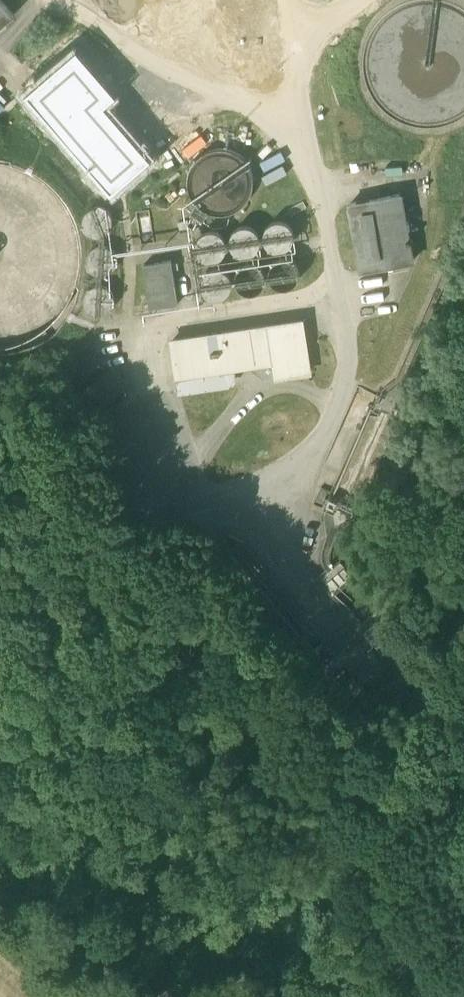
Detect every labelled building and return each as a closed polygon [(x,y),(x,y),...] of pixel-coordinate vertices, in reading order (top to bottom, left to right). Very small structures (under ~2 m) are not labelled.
[(15,15),(2,0),(0,0),(0,28),(15,15)] [(117,27),(141,7),(147,1),(147,0),(94,0),(117,27)] [(234,53),(279,46),(272,0),(225,0),(234,53)] [(371,42),(367,63),(371,84),(379,100),(391,113),(405,121),(425,126),(438,125),(459,118),(463,114),(463,14),(458,10),(440,4),(416,4),(397,12),(382,24),(371,42)] [(228,148),(215,149),(205,153),(199,158),(194,164),(190,173),(189,184),(191,193),(198,204),(209,212),(222,215),(238,211),(247,205),(252,198),(255,190),(256,178),(253,168),(247,159),(237,151),(228,148)] [(32,333),(55,315),(70,293),(80,262),(79,233),(70,207),(52,183),(31,167),(2,158),(0,158),(0,344),(32,333)] [(350,204),(362,271),(412,262),(400,195),(350,204)] [(307,254),(297,217),(201,243),(214,289),(270,274),(267,264),(307,254)] [(178,224),(181,233),(191,230),(188,221),(178,224)] [(171,260),(144,265),(150,309),(178,304),(171,260)] [(302,321),(271,327),(172,341),(180,391),(227,384),(233,376),(233,368),(261,364),(274,362),(276,375),(277,377),(309,372),(302,321)] [(77,367),(84,375),(98,363),(91,355),(77,367)] [(274,362),(261,364),(262,370),(270,376),(276,375),(274,362)] [(125,383),(112,368),(102,369),(93,370),(81,381),(78,397),(90,412),(110,412),(123,401),(125,383)] [(390,388),(374,401),(325,507),(329,532),(334,536),(353,521),(399,412),(399,392),(390,388)] [(342,577),(333,584),(363,620),(379,607),(349,571),(342,577)]
